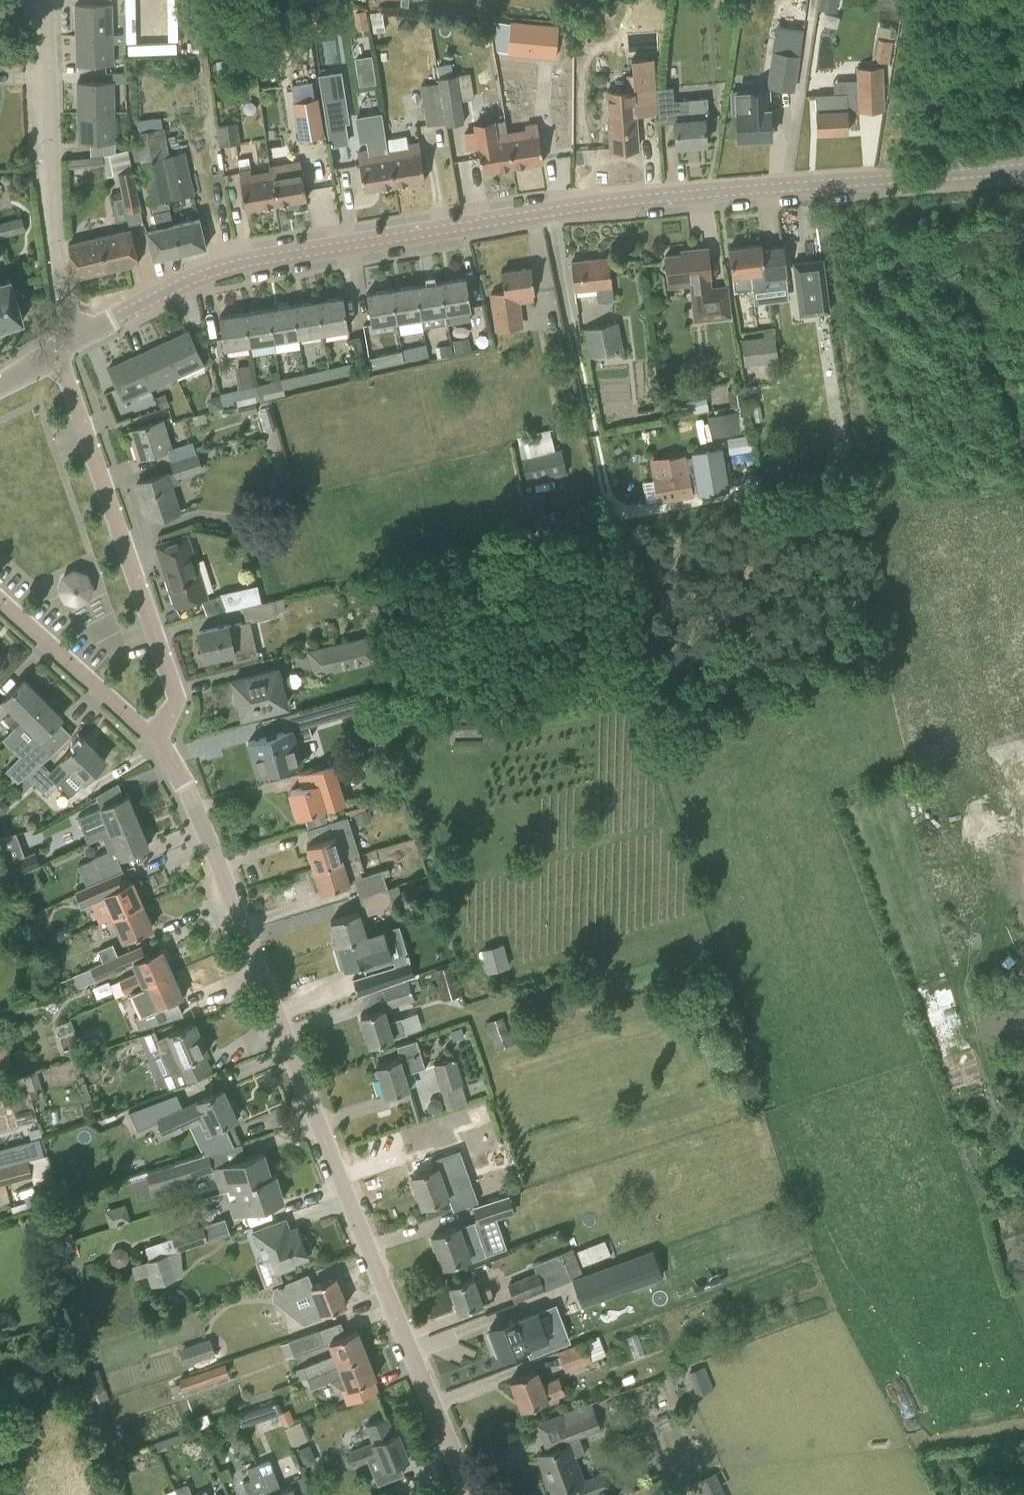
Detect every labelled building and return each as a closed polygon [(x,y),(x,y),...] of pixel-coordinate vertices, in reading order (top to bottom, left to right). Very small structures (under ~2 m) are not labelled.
[(819,10),(835,12),(837,0),(821,0),(819,10)] [(75,5),(76,34),(112,33),(112,4),(75,5)] [(375,32),(376,38),(385,36),(381,11),(369,13),(373,32),(375,32)] [(366,16),(355,17),(357,30),(368,28),(366,16)] [(406,20),(397,28),(401,33),(408,33),(413,29),(406,20)] [(508,52),(509,52),(523,53),(555,57),(558,27),(510,22),(508,52)] [(790,48),(799,49),(802,23),(793,22),(790,48)] [(112,33),(76,34),(76,64),(113,63),(112,33)] [(873,60),(889,63),(893,41),(876,38),(873,60)] [(230,48),(222,49),(224,59),(231,58),(230,48)] [(771,49),(765,86),(793,90),(799,54),(771,49)] [(231,58),(232,70),(253,67),(251,56),(231,58)] [(437,82),(444,122),(444,125),(463,122),(460,101),(473,99),(469,73),(446,76),(443,56),(434,57),(438,82),(437,82)] [(656,87),(654,58),(631,60),(632,74),(625,74),(627,88),(607,90),(611,150),(637,148),(634,100),(656,98),(655,90),(656,87)] [(859,112),(884,112),(883,66),(855,67),(856,78),(834,78),(834,94),(816,94),(817,133),(848,132),(847,111),(859,111),(859,112)] [(344,125),(348,124),(340,73),(317,76),(329,148),(347,145),(344,125)] [(293,98),(316,95),(314,81),(292,84),(293,98)] [(77,83),(78,112),(114,111),(113,82),(77,83)] [(425,125),(444,122),(437,82),(420,85),(425,125)] [(672,86),(656,87),(655,90),(656,98),(657,98),(659,123),(674,121),(676,145),(706,142),(704,118),(708,118),(706,96),(673,99),(672,86)] [(530,92),(534,119),(564,115),(560,88),(530,92)] [(768,90),(732,92),(733,111),(737,111),(738,138),(771,137),(768,90)] [(325,135),(318,98),(294,102),(300,139),(325,135)] [(114,111),(78,112),(78,142),(114,141),(114,111)] [(215,125),(218,145),(240,142),(237,122),(215,125)] [(525,128),(506,131),(512,166),(543,161),(537,122),(525,124),(525,128)] [(140,161),(150,204),(163,201),(164,201),(193,194),(184,151),(168,155),(163,127),(135,132),(140,161)] [(265,143),(269,169),(270,169),(276,204),(306,199),(300,160),(288,161),(289,166),(279,168),(275,142),(282,141),(280,128),(264,131),(266,142),(265,143)] [(512,166),(506,131),(487,134),(486,129),(475,131),(482,171),(512,166)] [(408,147),(389,150),(394,185),(425,180),(419,140),(407,142),(408,147)] [(394,185),(389,150),(369,153),(368,148),(357,150),(363,190),(394,185)] [(106,176),(116,174),(120,191),(122,197),(125,212),(140,209),(127,150),(102,155),(106,176)] [(83,157),(65,159),(66,168),(84,166),(83,157)] [(270,169),(269,169),(250,172),(250,167),(239,169),(245,209),(276,204),(270,169)] [(163,201),(150,204),(155,226),(146,228),(153,259),(179,253),(172,222),(172,223),(167,203),(165,203),(164,201),(163,201)] [(199,216),(172,222),(179,253),(206,246),(199,216)] [(25,230),(22,217),(0,223),(0,237),(25,230)] [(68,243),(76,277),(138,262),(131,229),(68,243)] [(767,286),(766,277),(786,275),(782,246),(762,249),(762,244),(728,248),(732,277),(733,277),(734,291),(767,286)] [(688,279),(693,321),(731,316),(728,284),(711,286),(710,277),(707,247),(690,248),(690,252),(665,255),(668,281),(688,279)] [(571,261),(574,290),(596,287),(597,301),(613,300),(608,257),(571,261)] [(823,259),(794,262),(800,316),(831,313),(823,259)] [(501,271),(504,291),(491,293),(496,329),(523,326),(519,301),(533,300),(532,292),(534,292),(531,267),(501,271)] [(23,320),(9,275),(0,278),(0,327),(23,320)] [(466,277),(440,281),(445,313),(471,309),(466,277)] [(421,316),(422,326),(446,323),(445,313),(440,281),(416,285),(421,316)] [(396,320),(421,316),(416,285),(391,289),(396,320)] [(371,324),(396,320),(391,289),(366,293),(371,324)] [(343,297),(318,300),(323,332),(348,328),(343,297)] [(318,300),(293,304),(298,336),(323,332),(318,300)] [(293,304),(268,308),(274,340),(298,336),(293,304)] [(268,308),(243,312),(249,344),(274,340),(268,308)] [(249,344),(243,312),(219,316),(224,348),(249,344)] [(617,321),(584,328),(590,356),(623,350),(617,321)] [(188,330),(161,343),(177,376),(203,364),(188,330)] [(741,339),(744,365),(777,360),(774,335),(741,339)] [(468,337),(453,341),(455,354),(471,350),(468,337)] [(161,343),(135,355),(150,388),(177,376),(161,343)] [(425,344),(401,349),(403,361),(428,355),(425,344)] [(451,344),(439,346),(441,357),(453,355),(451,344)] [(403,361),(401,349),(376,355),(379,366),(403,361)] [(150,388),(135,355),(108,367),(123,401),(150,388)] [(352,362),(329,368),(331,377),(354,372),(352,362)] [(329,368),(304,373),(306,382),(331,377),(329,368)] [(304,373),(281,379),(282,388),(306,382),(304,373)] [(281,379),(256,384),(258,394),(282,388),(281,379)] [(258,394),(256,384),(254,385),(254,384),(230,389),(232,399),(258,394)] [(727,390),(730,407),(746,403),(743,387),(727,390)] [(164,394),(155,398),(160,409),(169,406),(164,394)] [(219,395),(207,398),(210,410),(222,408),(219,395)] [(706,398),(687,401),(689,414),(708,410),(706,398)] [(255,404),(240,407),(242,414),(257,411),(255,404)] [(268,405),(260,408),(267,431),(275,428),(268,405)] [(204,412),(192,416),(194,424),(206,421),(204,412)] [(738,412),(710,417),(714,436),(741,431),(738,412)] [(168,449),(172,462),(198,454),(197,452),(196,452),(192,440),(172,447),(163,419),(128,430),(137,459),(168,449)] [(518,444),(526,481),(566,472),(561,449),(554,450),(549,429),(533,433),(535,441),(518,444)] [(672,457),(653,461),(660,500),(680,497),(693,494),(692,491),(699,490),(699,494),(730,489),(722,447),(692,452),(693,455),(687,456),(687,454),(672,457)] [(198,454),(172,462),(174,470),(136,483),(149,521),(179,511),(171,485),(178,482),(176,477),(202,469),(198,454)] [(266,490),(273,511),(298,503),(291,482),(266,490)] [(602,522),(597,502),(576,506),(580,527),(602,522)] [(529,514),(534,539),(549,535),(544,511),(529,514)] [(156,544),(175,605),(208,595),(188,534),(156,544)] [(83,564),(54,579),(68,606),(97,592),(83,564)] [(202,600),(207,614),(224,607),(219,593),(202,600)] [(218,626),(199,631),(205,658),(233,652),(235,660),(250,656),(257,655),(249,621),(277,615),(276,612),(286,609),(283,597),(242,606),(245,620),(218,626)] [(330,643),(336,670),(378,660),(372,633),(330,643)] [(234,701),(235,703),(237,705),(240,706),(242,715),(288,703),(279,667),(233,679),(235,688),(234,690),(233,691),(233,692),(232,694),(232,696),(232,697),(233,699),(234,701)] [(5,719),(14,728),(43,698),(23,679),(2,700),(13,710),(5,719)] [(266,736),(248,741),(248,742),(249,742),(257,772),(256,772),(256,773),(275,768),(276,771),(289,767),(288,764),(301,760),(309,757),(309,756),(307,757),(302,739),(312,736),(309,725),(350,713),(373,706),(374,706),(370,692),(299,712),(303,726),(292,729),(292,728),(276,733),(276,732),(275,732),(275,734),(267,736),(267,735),(266,735),(266,736)] [(43,763),(72,734),(58,720),(62,716),(43,698),(14,728),(26,740),(22,753),(6,770),(18,781),(25,774),(26,775),(42,762),(43,763)] [(42,762),(26,775),(47,795),(71,770),(84,782),(105,760),(83,737),(51,770),(42,762)] [(299,774),(303,787),(290,791),(298,815),(349,799),(338,762),(333,764),(333,763),(299,774)] [(102,835),(138,820),(127,796),(77,817),(82,829),(87,842),(102,835)] [(354,814),(356,822),(371,817),(369,809),(354,814)] [(307,844),(314,868),(358,853),(347,816),(306,829),(310,843),(307,844)] [(78,864),(86,885),(122,870),(117,858),(148,845),(138,820),(102,835),(112,859),(98,865),(95,857),(78,864)] [(5,854),(23,848),(16,830),(0,835),(0,839),(5,854)] [(8,860),(14,874),(40,864),(34,849),(8,860)] [(355,881),(360,895),(387,887),(383,876),(391,873),(389,866),(361,875),(360,870),(363,869),(358,853),(314,868),(322,892),(355,881)] [(128,882),(122,870),(86,885),(74,890),(80,904),(90,900),(99,922),(112,916),(141,903),(131,880),(128,882)] [(414,881),(425,915),(437,911),(425,877),(414,881)] [(387,887),(360,895),(366,915),(393,906),(387,887)] [(141,903),(112,916),(123,940),(136,934),(136,935),(140,933),(140,932),(152,927),(141,903)] [(360,911),(331,920),(338,944),(367,935),(366,934),(365,931),(360,911)] [(341,953),(337,955),(341,968),(345,967),(345,968),(362,963),(364,969),(393,960),(387,939),(396,936),(393,927),(384,930),(367,935),(338,944),(340,952),(341,953)] [(44,934),(48,944),(58,939),(53,930),(44,934)] [(98,949),(102,960),(103,962),(118,955),(117,953),(112,943),(98,949)] [(481,948),(487,970),(508,965),(502,943),(481,948)] [(142,984),(142,985),(172,972),(167,960),(170,959),(169,954),(168,951),(165,947),(149,954),(149,953),(145,955),(146,956),(133,961),(138,971),(119,979),(124,993),(142,984)] [(103,962),(102,960),(90,965),(96,980),(128,966),(122,951),(117,953),(118,955),(103,962)] [(361,991),(392,980),(387,966),(356,977),(361,991)] [(172,972),(142,985),(152,1008),(166,1002),(167,1003),(170,1002),(170,1001),(182,995),(172,972)] [(994,974),(981,977),(984,987),(997,983),(994,974)] [(383,986),(384,988),(362,995),(367,1012),(360,1014),(370,1045),(393,1038),(393,1036),(406,1032),(401,1016),(388,1020),(384,1007),(413,998),(411,992),(420,989),(417,978),(408,981),(408,979),(383,986)] [(487,1019),(493,1045),(512,1041),(507,1015),(487,1019)] [(146,1034),(146,1033),(139,1035),(149,1058),(160,1053),(167,1071),(162,1073),(167,1088),(206,1070),(200,1055),(207,1052),(194,1022),(158,1039),(155,1031),(146,1034)] [(397,1046),(400,1058),(376,1065),(386,1096),(410,1088),(405,1072),(424,1066),(416,1040),(397,1046)] [(434,1063),(447,1108),(468,1102),(455,1057),(434,1063)] [(23,1073),(27,1090),(41,1086),(36,1069),(23,1073)] [(175,1092),(129,1110),(137,1129),(158,1120),(164,1135),(203,1117),(205,1116),(211,1129),(213,1134),(226,1129),(223,1124),(225,1123),(237,1118),(235,1115),(240,1113),(233,1099),(229,1101),(223,1089),(205,1097),(182,1107),(175,1092)] [(429,1111),(434,1113),(440,1111),(442,1105),(440,1100),(435,1097),(429,1100),(427,1105),(429,1111)] [(492,1135),(476,1141),(482,1158),(498,1152),(492,1135)] [(28,1158),(44,1154),(39,1137),(0,1147),(0,1165),(28,1158)] [(226,1180),(229,1189),(270,1176),(263,1152),(225,1164),(220,1149),(146,1173),(152,1195),(189,1184),(187,1177),(213,1169),(217,1183),(226,1180)] [(430,1169),(411,1176),(422,1206),(441,1199),(449,1196),(453,1210),(478,1201),(459,1149),(431,1159),(434,1167),(430,1169)] [(0,1165),(0,1183),(32,1174),(28,1158),(0,1165)] [(270,1176),(229,1189),(229,1190),(233,1189),(235,1197),(228,1200),(233,1215),(283,1199),(275,1174),(270,1176)] [(514,1212),(508,1193),(472,1205),(478,1224),(514,1212)] [(285,1219),(253,1232),(263,1258),(271,1255),(277,1271),(294,1265),(293,1261),(308,1255),(307,1253),(311,1251),(312,1249),(308,1238),(305,1237),(301,1238),(297,1227),(286,1232),(282,1222),(285,1220),(285,1219)] [(202,1223),(171,1234),(176,1250),(181,1248),(207,1240),(202,1223)] [(495,1245),(491,1231),(466,1240),(461,1225),(433,1235),(433,1237),(430,1238),(434,1249),(437,1248),(443,1265),(471,1255),(471,1253),(495,1245)] [(605,1240),(578,1250),(583,1265),(611,1254),(605,1240)] [(111,1263),(119,1267),(126,1264),(130,1257),(128,1249),(120,1245),(112,1248),(109,1255),(111,1263)] [(652,1251),(599,1270),(608,1295),(661,1276),(652,1251)] [(535,1271),(507,1283),(515,1301),(571,1278),(560,1252),(532,1264),(535,1271)] [(150,1260),(150,1259),(132,1264),(136,1278),(147,1274),(151,1286),(178,1277),(170,1253),(150,1260)] [(287,1281),(288,1282),(293,1295),(288,1297),(294,1311),(298,1310),(303,1322),(302,1323),(303,1324),(324,1315),(323,1313),(346,1304),(335,1276),(314,1284),(309,1272),(287,1281)] [(450,1285),(459,1310),(494,1298),(490,1286),(478,1290),(474,1277),(450,1285)] [(492,1331),(488,1332),(494,1347),(497,1346),(502,1357),(527,1348),(529,1355),(551,1347),(538,1311),(517,1319),(517,1317),(490,1327),(492,1331)] [(288,1339),(293,1354),(323,1343),(318,1328),(288,1339)] [(156,1330),(144,1334),(146,1339),(158,1336),(156,1330)] [(304,1365),(309,1377),(327,1370),(366,1354),(357,1330),(328,1342),(332,1354),(304,1365)] [(182,1347),(188,1363),(215,1354),(209,1337),(182,1347)] [(557,1350),(565,1370),(591,1360),(583,1340),(557,1350)] [(327,1370),(309,1377),(312,1386),(330,1379),(343,1388),(348,1402),(377,1391),(372,1378),(376,1376),(366,1354),(327,1370)] [(179,1378),(183,1389),(228,1373),(224,1363),(179,1378)] [(687,1373),(695,1395),(713,1390),(705,1367),(687,1373)] [(510,1379),(522,1409),(564,1393),(559,1376),(542,1381),(538,1369),(510,1379)] [(253,1409),(237,1414),(241,1426),(257,1420),(253,1409)] [(289,1409),(280,1413),(285,1426),(295,1422),(289,1409)] [(370,1440),(349,1449),(355,1464),(378,1454),(384,1469),(409,1459),(397,1431),(393,1432),(386,1416),(364,1425),(370,1440)] [(600,1428),(596,1416),(563,1429),(568,1444),(539,1455),(553,1493),(570,1486),(574,1494),(590,1494),(614,1486),(607,1469),(584,1477),(576,1455),(584,1452),(578,1436),(600,1428)] [(120,1436),(111,1440),(116,1452),(125,1448),(120,1436)] [(310,1445),(299,1450),(305,1466),(316,1461),(310,1445)] [(256,1463),(269,1494),(312,1494),(303,1475),(290,1480),(291,1484),(279,1489),(268,1458),(256,1463)] [(256,1463),(246,1467),(250,1479),(242,1482),(246,1494),(269,1494),(256,1463)] [(703,1494),(726,1494),(715,1471),(696,1480),(703,1494)] [(176,1494),(206,1494),(204,1490),(191,1494),(187,1483),(174,1489),(176,1494)]
